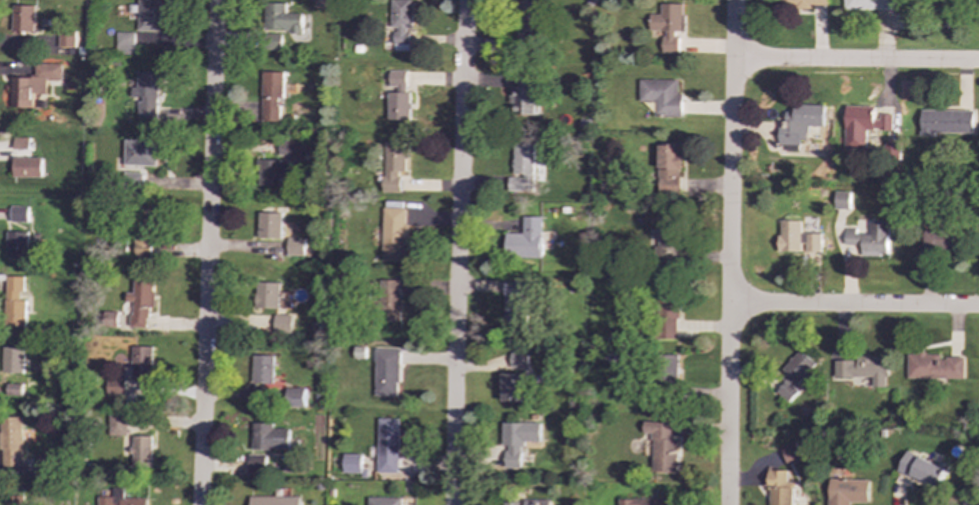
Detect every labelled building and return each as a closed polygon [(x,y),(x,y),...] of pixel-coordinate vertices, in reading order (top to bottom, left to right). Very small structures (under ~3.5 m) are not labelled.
[(137,31),(159,31),(159,0),(138,0),(137,31)] [(412,0),(392,0),(391,28),(394,28),(394,51),(409,51),(410,29),(412,29),(412,0)] [(826,0),(785,0),(785,8),(812,8),(812,5),(826,5),(826,0)] [(844,10),(895,9),(895,0),(844,0),(844,10)] [(285,3),(264,3),(264,30),(301,31),(302,13),(285,13),(285,3)] [(682,4),(660,4),(660,14),(649,15),(650,31),(662,31),(662,53),(676,53),(675,32),(682,31),(682,4)] [(11,31),(34,32),(35,5),(12,5),(11,31)] [(75,47),(75,32),(58,32),(58,47),(75,47)] [(134,32),(116,32),(116,54),(133,55),(134,32)] [(281,34),(267,35),(267,47),(282,47),(281,34)] [(12,77),(11,107),(33,108),(33,93),(46,94),(47,81),(61,81),(61,64),(35,63),(34,77),(12,77)] [(138,118),(158,118),(159,86),(158,86),(158,72),(137,71),(137,88),(132,88),(132,97),(138,97),(138,118)] [(281,122),(282,72),(262,71),(261,121),(281,122)] [(389,120),(411,120),(411,92),(406,92),(407,71),(389,71),(389,120)] [(510,87),(510,115),(538,115),(538,74),(518,74),(518,87),(510,87)] [(654,102),(654,116),(682,117),(683,93),(678,93),(678,80),(640,79),(639,102),(654,102)] [(779,144),(808,144),(808,126),(824,126),(824,105),(794,105),(794,112),(785,111),(785,126),(779,126),(779,144)] [(892,131),(893,114),(875,114),(875,106),(846,105),(845,149),(866,150),(867,130),(892,131)] [(921,136),(934,136),(934,133),(974,133),(974,110),(921,109),(921,136)] [(12,149),(28,149),(28,138),(13,137),(12,149)] [(155,166),(156,141),(124,140),(123,165),(155,166)] [(384,193),(401,193),(401,171),(408,172),(408,142),(385,141),(384,193)] [(305,143),(278,143),(278,157),(304,157),(305,143)] [(534,192),(535,143),(514,143),(514,176),(509,176),(508,191),(534,192)] [(661,195),(680,195),(679,143),(660,144),(661,195)] [(41,158),(12,158),(12,177),(41,178),(41,158)] [(288,161),(260,160),(259,185),(279,186),(279,178),(287,178),(288,161)] [(850,209),(851,192),(830,192),(830,209),(850,209)] [(9,222),(27,222),(27,206),(10,206),(9,222)] [(382,261),(403,261),(404,246),(407,246),(408,208),(383,207),(382,261)] [(136,257),(158,257),(157,208),(135,208),(136,257)] [(281,239),(282,213),(258,213),(258,238),(281,239)] [(541,217),(523,217),(523,233),(506,233),(505,257),(541,258),(541,217)] [(679,217),(660,217),(659,260),(678,261),(679,217)] [(803,252),(820,252),(821,234),(802,233),(802,221),(781,220),(780,251),(803,252)] [(845,245),(862,245),(862,255),(889,256),(889,222),(871,222),(871,234),(856,234),(856,226),(846,226),(845,245)] [(923,255),(955,253),(953,229),(922,230),(923,255)] [(26,258),(27,232),(6,231),(5,257),(26,258)] [(288,264),(304,263),(303,238),(287,238),(288,264)] [(22,299),(23,277),(4,276),(3,325),(23,326),(24,299),(22,299)] [(400,280),(379,280),(380,321),(401,320),(400,280)] [(147,328),(148,307),(153,307),(154,281),(133,281),(133,293),(126,293),(126,302),(131,302),(130,328),(147,328)] [(529,281),(505,281),(504,327),(528,328),(529,281)] [(278,309),(279,283),(256,282),(256,308),(278,309)] [(678,338),(678,288),(658,288),(658,338),(678,338)] [(104,326),(116,326),(117,312),(104,312),(104,326)] [(291,333),(291,315),(274,314),(273,333),(291,333)] [(131,379),(152,380),(152,347),(132,346),(131,379)] [(23,348),(2,347),(1,372),(22,373),(23,348)] [(376,348),(375,396),(398,396),(399,349),(376,348)] [(800,391),(795,385),(816,365),(801,350),(782,368),(786,373),(773,386),(788,402),(800,391)] [(509,369),(527,369),(527,352),(510,352),(509,369)] [(965,358),(940,357),(940,354),(908,353),(908,378),(964,379),(965,358)] [(678,355),(661,354),(660,374),(678,375),(678,355)] [(273,384),(274,356),(253,355),(252,384),(273,384)] [(835,361),(835,377),(873,378),(873,387),(887,388),(888,356),(856,356),(856,361),(835,361)] [(523,401),(524,374),(502,373),(501,401),(523,401)] [(304,407),(304,388),(285,388),(285,406),(304,407)] [(142,415),(109,414),(108,434),(141,436),(142,415)] [(21,470),(22,417),(0,417),(0,470),(21,470)] [(377,472),(398,473),(399,419),(378,418),(377,472)] [(677,473),(678,438),(671,438),(672,423),(643,421),(643,434),(653,434),(652,472),(677,473)] [(252,450),(290,450),(290,429),(272,428),(272,423),(252,423),(252,450)] [(539,423),(502,423),(502,446),(506,446),(506,470),(520,470),(520,442),(539,442),(539,423)] [(151,436),(133,436),(133,468),(152,467),(151,436)] [(786,464),(801,460),(796,442),(782,445),(786,464)] [(948,469),(906,451),(898,470),(939,489),(948,469)] [(247,475),(280,475),(280,455),(248,454),(247,475)] [(342,473),(361,474),(361,454),(343,454),(342,473)] [(787,482),(788,470),(769,470),(768,504),(795,504),(796,482),(787,482)] [(850,502),(868,503),(869,480),(829,479),(828,504),(850,504),(850,502)] [(146,498),(123,498),(123,488),(112,488),(112,496),(98,497),(98,504),(146,504),(146,498)] [(249,497),(249,504),(299,504),(299,496),(249,497)] [(402,498),(368,497),(368,504),(402,504),(402,498)]
